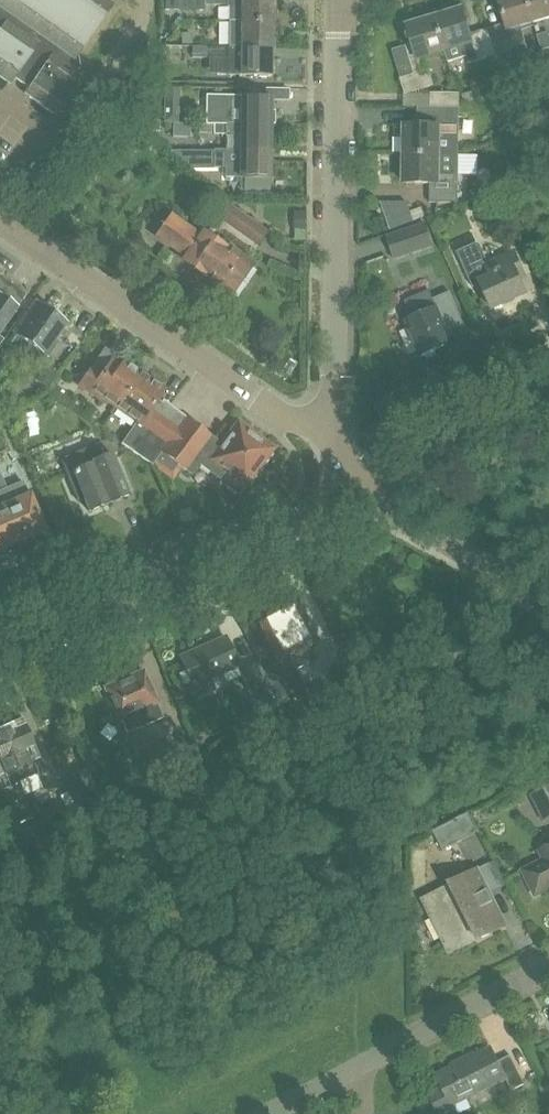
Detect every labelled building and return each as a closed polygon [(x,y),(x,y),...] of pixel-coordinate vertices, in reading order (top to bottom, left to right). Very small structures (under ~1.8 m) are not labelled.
[(14,79),(28,88),(29,97),(53,114),(62,112),(83,82),(80,56),(110,12),(109,1),(108,0),(0,0),(0,78),(6,82),(14,79)] [(165,10),(178,10),(178,0),(165,0),(165,10)] [(205,4),(227,5),(227,6),(243,6),(243,22),(274,23),(274,0),(205,0),(205,4)] [(497,55),(498,55),(500,63),(529,54),(522,31),(535,27),(534,23),(535,23),(528,0),(499,0),(506,24),(489,29),(497,55)] [(535,23),(548,19),(548,0),(528,0),(535,23)] [(436,19),(445,53),(446,52),(449,62),(467,56),(469,64),(497,55),(489,29),(475,33),(477,42),(473,44),(463,11),(436,19)] [(401,79),(406,94),(433,85),(431,78),(425,58),(445,53),(436,19),(409,27),(414,43),(408,45),(411,54),(417,74),(401,79)] [(230,22),(230,46),(230,49),(273,50),(274,23),(243,22),(230,22)] [(542,50),(548,48),(548,33),(548,32),(538,35),(542,50)] [(182,45),(190,45),(190,34),(182,34),(182,45)] [(230,49),(230,46),(208,46),(208,58),(227,58),(227,75),(273,76),(273,50),(230,49)] [(504,78),(510,95),(514,94),(508,77),(504,78)] [(164,88),(164,103),(179,103),(179,88),(164,88)] [(435,107),(460,107),(460,93),(435,93),(435,107)] [(214,124),(214,125),(272,127),(272,97),(207,97),(207,124),(214,124)] [(406,154),(443,155),(460,155),(460,107),(435,107),(434,106),(434,121),(442,121),(442,126),(406,126),(406,154)] [(146,120),(147,130),(158,130),(158,119),(146,120)] [(272,127),(214,125),(214,134),(226,134),(226,137),(227,137),(226,150),(226,152),(272,153),(272,127)] [(272,153),(226,152),(186,151),(186,162),(205,162),(205,160),(214,160),(214,168),(226,168),(225,176),(241,177),(241,179),(272,179),(272,153)] [(432,202),(460,202),(460,174),(442,174),(443,155),(406,154),(406,183),(432,183),(432,202)] [(255,243),(259,245),(269,230),(228,202),(218,218),(255,243)] [(412,209),(414,217),(424,214),(421,206),(412,209)] [(286,212),(286,229),(306,229),(305,212),(286,212)] [(202,274),(232,295),(253,265),(223,244),(220,248),(207,238),(205,240),(172,216),(159,235),(192,258),(191,260),(205,270),(202,274)] [(388,238),(396,261),(436,248),(428,224),(388,238)] [(482,282),(495,308),(501,305),(506,305),(515,301),(518,297),(525,294),(518,279),(526,276),(515,252),(490,263),(483,249),(477,247),(460,255),(474,286),(482,282)] [(19,307),(18,306),(26,294),(0,276),(0,334),(19,307)] [(29,277),(22,290),(52,308),(60,295),(29,277)] [(438,351),(452,345),(450,340),(467,332),(450,293),(433,300),(429,291),(404,302),(412,319),(406,321),(421,357),(426,355),(427,357),(438,353),(438,351)] [(9,348),(38,368),(46,356),(49,358),(59,343),(56,341),(67,324),(40,305),(40,306),(35,303),(15,332),(18,335),(9,348)] [(119,408),(141,375),(125,363),(120,369),(113,364),(106,375),(95,367),(81,387),(101,401),(103,397),(119,408)] [(37,380),(48,388),(59,373),(47,365),(37,380)] [(132,449),(162,405),(157,401),(164,391),(141,375),(119,408),(140,423),(134,430),(133,429),(123,443),(132,449)] [(28,406),(37,417),(52,406),(44,395),(28,406)] [(200,464),(203,466),(219,444),(164,402),(162,405),(132,449),(174,480),(183,467),(193,474),(200,464)] [(226,484),(239,494),(246,484),(248,486),(274,449),(239,424),(230,437),(226,434),(219,444),(203,466),(227,483),(226,484)] [(85,498),(90,512),(130,496),(113,455),(105,458),(99,443),(61,458),(78,501),(85,498)] [(0,473),(0,496),(5,507),(19,543),(32,537),(33,540),(43,536),(42,533),(46,532),(24,481),(9,487),(7,488),(0,473)] [(8,551),(7,548),(19,543),(5,507),(0,496),(0,554),(8,551)] [(519,561),(527,548),(519,543),(517,548),(509,543),(503,551),(519,561)] [(299,604),(260,624),(279,663),(263,671),(269,682),(296,669),(304,664),(298,652),(318,641),(299,604)] [(180,657),(198,697),(215,690),(209,677),(238,664),(226,636),(180,657)] [(270,687),(262,671),(258,662),(240,671),(251,695),(254,700),(268,694),(266,689),(270,687)] [(121,715),(128,732),(162,716),(155,700),(156,700),(143,672),(107,689),(119,716),(121,715)] [(11,784),(36,773),(25,747),(33,744),(25,725),(10,732),(10,730),(0,735),(0,760),(11,784)] [(159,735),(133,746),(142,766),(143,765),(168,754),(159,735)] [(104,802),(86,768),(62,780),(81,814),(104,802)] [(543,822),(548,819),(548,785),(530,795),(543,822)] [(110,804),(121,798),(116,788),(104,794),(110,804)] [(15,844),(20,853),(63,829),(60,823),(61,822),(55,811),(19,832),(23,840),(15,844)] [(455,822),(435,831),(444,849),(463,840),(455,822)] [(538,851),(542,860),(521,870),(534,896),(548,888),(548,845),(538,851)] [(435,894),(429,913),(448,951),(475,937),(477,941),(496,930),(496,929),(495,929),(484,907),(491,903),(491,904),(492,903),(487,894),(475,870),(448,884),(449,887),(435,894)] [(439,1113),(440,1113),(451,1108),(450,1106),(504,1078),(510,1091),(523,1084),(509,1056),(498,1062),(491,1048),(435,1076),(441,1088),(429,1094),(439,1113)]
